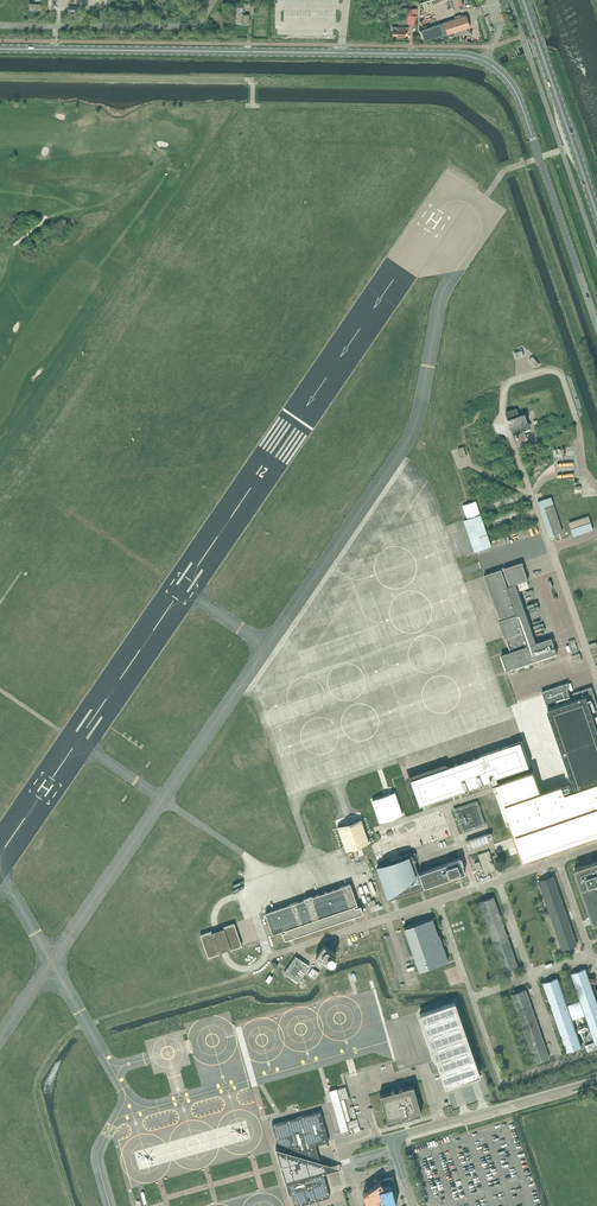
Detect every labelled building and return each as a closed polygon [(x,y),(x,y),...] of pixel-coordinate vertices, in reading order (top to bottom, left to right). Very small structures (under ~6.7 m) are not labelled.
[(461,0),(451,0),(452,6),(455,5),(456,8),(463,6),(461,0)] [(244,8),(244,7),(235,7),(236,7),(235,24),(235,23),(234,24),(243,25),(243,24),(244,24),(244,23),(249,23),(249,15),(243,15),(243,8),(244,8)] [(410,24),(411,24),(414,24),(414,23),(418,23),(418,15),(409,15),(409,24),(410,24)] [(466,15),(461,17),(460,15),(454,16),(455,18),(421,30),(425,42),(454,32),(455,36),(468,32),(466,28),(470,27),(466,15)] [(409,32),(409,27),(397,27),(397,31),(396,31),(392,31),(392,35),(397,35),(397,36),(406,36),(406,32),(409,32)] [(532,355),(529,358),(535,366),(538,363),(532,355)] [(530,428),(528,421),(525,413),(519,415),(517,408),(506,412),(508,419),(511,427),(516,441),(527,437),(525,430),(530,428)] [(464,446),(458,448),(461,457),(467,455),(466,453),(465,449),(464,446)] [(563,532),(562,529),(553,504),(551,497),(538,501),(549,536),(563,532)] [(463,506),(467,519),(481,514),(476,501),(463,506)] [(481,514),(467,519),(464,520),(469,535),(475,552),(492,546),(483,520),(481,514)] [(569,522),(573,536),(593,529),(589,515),(569,522)] [(502,570),(502,569),(484,575),(500,620),(499,620),(505,638),(506,638),(510,652),(501,655),(507,671),(513,669),(512,667),(515,666),(516,667),(536,660),(536,659),(539,658),(539,659),(557,653),(555,647),(554,647),(553,644),(554,644),(552,638),(536,643),(516,584),(528,580),(522,562),(504,568),(504,569),(502,570)] [(568,642),(572,653),(578,651),(574,640),(568,642)] [(580,653),(572,656),(574,662),(582,660),(580,653)] [(542,691),(542,693),(543,695),(545,702),(546,704),(548,708),(548,711),(562,749),(562,751),(573,782),(576,791),(596,784),(596,703),(591,687),(578,692),(575,693),(573,693),(575,700),(572,702),(567,688),(565,683),(555,687),(555,688),(553,688),(542,691)] [(446,767),(410,779),(414,792),(411,793),(414,792),(419,805),(422,804),(423,804),(451,794),(453,793),(458,792),(459,791),(487,782),(489,781),(491,780),(493,787),(495,792),(507,826),(512,824),(516,821),(515,818),(510,819),(498,784),(496,778),(529,766),(528,764),(530,763),(528,764),(521,741),(510,745),(509,743),(510,745),(446,767),(445,763),(446,767)] [(576,791),(572,793),(570,785),(541,794),(534,772),(498,784),(510,819),(515,818),(516,821),(521,835),(518,836),(525,857),(596,832),(596,784),(576,791)] [(481,811),(483,810),(483,809),(480,810),(477,801),(454,809),(462,832),(485,824),(481,811)] [(491,833),(465,841),(468,848),(489,841),(487,837),(492,835),(491,833)] [(460,858),(418,872),(423,887),(457,876),(457,875),(465,872),(465,873),(460,858)] [(423,887),(418,872),(414,860),(406,863),(390,868),(389,864),(377,868),(379,876),(384,874),(385,877),(392,875),(395,883),(400,896),(418,890),(418,888),(422,887),(423,888),(423,887)] [(575,869),(594,924),(596,923),(596,861),(575,869)] [(562,950),(577,945),(554,876),(539,881),(562,950)] [(309,898),(302,900),(265,913),(272,934),(283,930),(283,932),(282,932),(285,940),(289,938),(288,937),(291,936),(292,937),(351,917),(350,915),(353,914),(354,916),(363,913),(360,905),(357,906),(356,905),(357,904),(350,883),(339,887),(320,894),(309,897),(309,898)] [(366,901),(385,895),(383,889),(365,895),(366,901)] [(490,934),(477,938),(479,943),(492,939),(502,970),(517,965),(494,897),(479,902),(490,934)] [(443,946),(441,940),(439,935),(438,935),(432,918),(404,928),(419,971),(448,961),(443,946)] [(234,923),(223,927),(230,950),(242,946),(234,923)] [(224,929),(211,933),(218,954),(219,954),(230,950),(231,949),(224,929)] [(200,934),(208,957),(219,954),(212,931),(200,934)] [(336,953),(331,950),(324,945),(316,956),(328,964),(331,960),(331,961),(333,961),(334,958),(334,957),(333,957),(336,953)] [(297,982),(301,977),(309,966),(295,956),(289,966),(289,967),(288,969),(287,968),(284,973),(297,982)] [(319,973),(313,968),(312,968),(308,974),(315,979),(319,973)] [(456,984),(450,968),(444,970),(450,987),(456,984)] [(567,1005),(572,1019),(586,1015),(595,1042),(596,1041),(596,1002),(585,969),(571,974),(581,1001),(567,1005)] [(581,1046),(572,1019),(567,1005),(558,978),(543,983),(567,1052),(581,1046)] [(511,995),(534,1063),(549,1058),(526,989),(511,995)] [(445,1088),(480,1076),(474,1059),(455,1002),(420,1014),(436,1060),(439,1070),(445,1088)] [(421,1113),(413,1085),(402,1088),(400,1088),(398,1087),(396,1088),(394,1089),(392,1090),(391,1091),(379,1095),(387,1123),(399,1120),(401,1120),(403,1121),(405,1120),(407,1120),(408,1118),(410,1117),(421,1113)] [(332,1102),(340,1100),(336,1089),(329,1090),(329,1091),(331,1096),(332,1102)] [(335,1110),(342,1108),(340,1100),(332,1102),(335,1110)] [(337,1117),(344,1115),(342,1108),(335,1110),(337,1117)] [(329,1141),(322,1117),(320,1111),(272,1124),(279,1148),(275,1147),(289,1195),(292,1195),(295,1205),(317,1200),(330,1196),(322,1170),(325,1163),(320,1162),(315,1145),(329,1141)] [(339,1125),(346,1123),(344,1115),(337,1117),(339,1125)] [(346,1123),(339,1125),(341,1132),(348,1130),(346,1123)] [(391,1178),(390,1177),(389,1178),(385,1179),(385,1180),(380,1182),(380,1181),(363,1193),(367,1205),(395,1205),(397,1205),(394,1195),(397,1194),(393,1181),(393,1180),(393,1179),(392,1178),(391,1178)]
